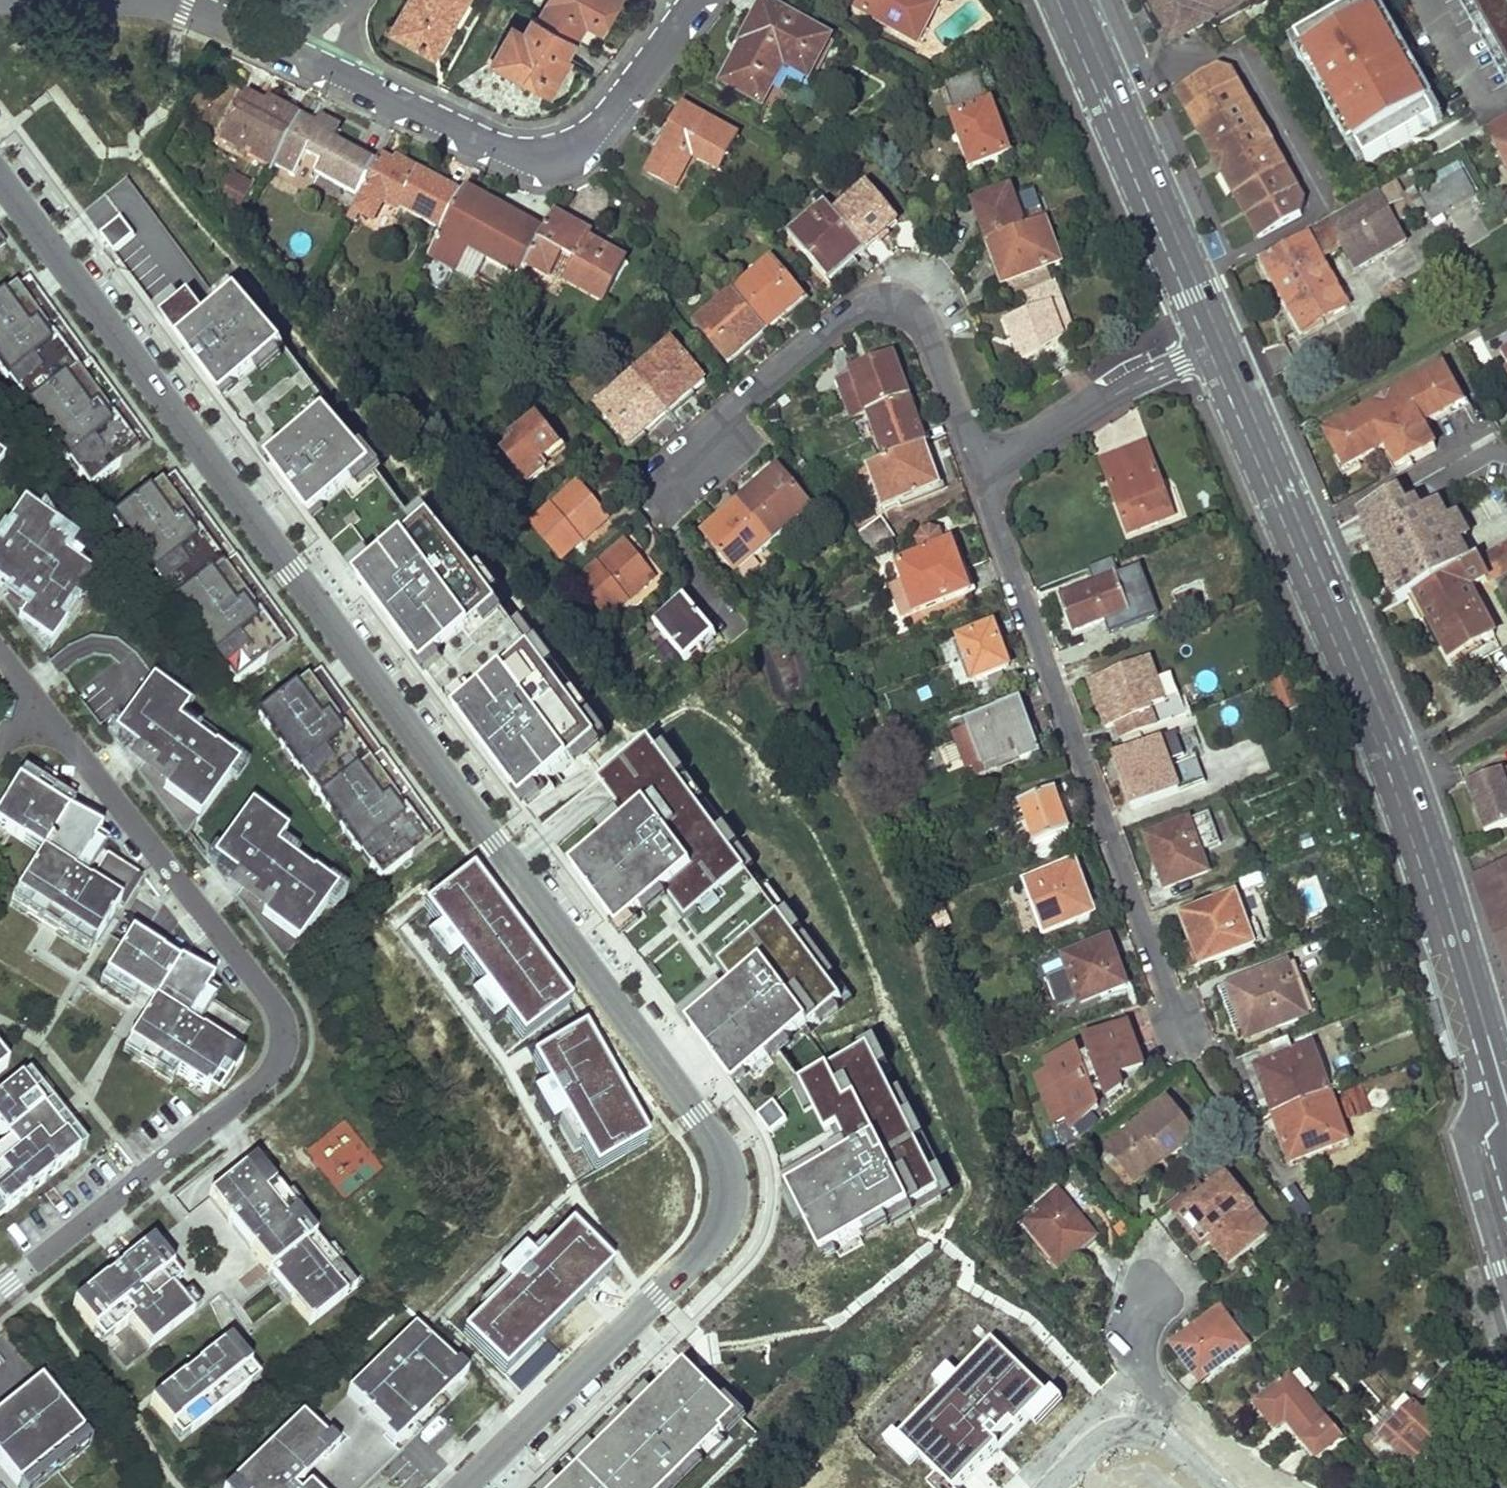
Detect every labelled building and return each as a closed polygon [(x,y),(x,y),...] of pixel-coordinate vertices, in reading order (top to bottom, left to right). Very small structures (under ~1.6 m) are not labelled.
[(394,24),(421,38),(417,46),(435,55),(465,0),(407,0),(394,24)] [(536,18),(572,38),(586,15),(603,23),(609,11),(616,0),(546,0),(536,18)] [(854,7),(918,41),(937,5),(928,0),(858,0),(854,7)] [(1155,24),(1167,46),(1185,36),(1164,0),(1142,0),(1155,24)] [(1185,36),(1213,20),(1217,26),(1264,0),(1164,0),(1185,36)] [(1295,42),(1361,166),(1444,118),(1376,0),(1370,0),(1295,42)] [(1506,78),(1506,0),(1461,0),(1506,78)] [(811,78),(832,40),(768,3),(755,22),(759,24),(745,47),(726,80),(762,102),(786,63),(811,78)] [(536,18),(533,16),(521,38),(509,31),(492,62),(546,91),(561,64),(575,39),(572,38),(536,18)] [(421,38),(394,24),(390,31),(417,46),(421,38)] [(1249,154),(1231,163),(1235,170),(1254,159),(1263,162),(1294,220),(1304,215),(1309,200),(1235,69),(1221,65),(1211,71),(1253,146),(1249,154)] [(1183,87),(1197,113),(1203,115),(1209,125),(1206,131),(1212,131),(1216,138),(1214,144),(1219,151),(1225,152),(1231,163),(1249,154),(1253,146),(1211,71),(1183,87)] [(970,153),(975,167),(1012,154),(996,104),(992,106),(980,73),(948,85),(960,120),(957,121),(970,153)] [(258,98),(248,93),(224,137),(274,165),(299,122),(279,111),(282,106),(269,98),(260,93),(258,98)] [(301,116),(282,106),(279,111),(299,122),(301,116)] [(739,137),(686,107),(668,138),(650,170),(672,184),(689,152),(696,156),(719,169),(739,137)] [(324,127),(302,115),(301,116),(299,122),(274,165),(273,166),(294,178),(306,156),(322,165),(316,175),(357,199),(376,167),(357,156),(360,152),(344,143),(322,131),(324,127)] [(1490,128),(1501,148),(1506,145),(1506,119),(1490,128)] [(421,170),(385,149),(383,155),(417,176),(421,170)] [(378,162),(360,152),(357,156),(376,167),(378,162)] [(696,156),(689,152),(672,184),(678,188),(696,156)] [(436,178),(421,170),(417,176),(383,155),(378,162),(376,167),(357,199),(348,217),(356,222),(360,215),(373,221),(383,203),(399,212),(401,207),(443,232),(465,193),(436,178)] [(1259,223),(1266,235),(1294,220),(1263,162),(1254,159),(1235,170),(1241,181),(1239,186),(1243,194),(1250,195),(1252,201),(1249,204),(1249,205),(1256,206),(1262,217),(1259,223)] [(219,200),(238,211),(253,185),(234,174),(219,200)] [(1484,190),(1475,174),(1427,198),(1434,216),(1484,190)] [(1414,209),(1401,185),(1382,196),(1395,220),(1414,209)] [(869,187),(836,213),(866,249),(898,223),(869,187)] [(507,213),(467,189),(465,193),(443,232),(431,253),(474,277),(486,256),(520,276),(527,265),(545,235),(507,213)] [(1014,191),(986,201),(992,216),(984,218),(989,231),(992,241),(1027,229),(1014,191)] [(1395,220),(1382,196),(1361,207),(1381,243),(1352,259),(1360,272),(1387,255),(1408,243),(1395,220)] [(986,201),(979,203),(984,218),(992,216),(986,201)] [(836,213),(828,203),(791,234),(829,280),(846,266),(866,249),(836,213)] [(1381,243),(1361,207),(1267,262),(1292,307),(1307,333),(1354,306),(1326,259),(1318,246),(1338,234),(1345,248),(1352,259),(1381,243)] [(578,228),(556,216),(545,235),(527,265),(549,279),(561,255),(576,264),(569,278),(604,299),(625,262),(575,234),(578,228)] [(103,235),(116,252),(137,237),(123,219),(103,235)] [(1027,229),(992,241),(1000,265),(1006,283),(1021,278),(1026,293),(1030,292),(1053,284),(1047,269),(1064,263),(1047,222),(1027,229)] [(1345,248),(1338,234),(1318,246),(1326,259),(1345,248)] [(805,300),(774,262),(737,293),(768,330),(788,314),(805,300)] [(604,299),(569,278),(565,284),(601,304),(604,299)] [(26,279),(0,298),(0,374),(87,490),(149,444),(26,279)] [(1065,340),(1075,336),(1056,283),(1053,284),(1030,292),(1037,311),(1053,305),(1065,340)] [(1407,291),(1404,284),(1384,295),(1388,301),(1407,291)] [(180,340),(224,396),(240,384),(285,349),(242,293),(229,303),(217,312),(180,340)] [(737,293),(700,324),(732,361),(751,345),(768,330),(737,293)] [(1015,346),(1021,363),(1039,356),(1044,353),(1060,343),(1065,340),(1053,305),(1037,311),(1006,321),(1015,346)] [(706,382),(675,345),(637,375),(669,413),(687,398),(706,382)] [(895,358),(839,378),(853,419),(871,412),(909,397),(903,379),(895,358)] [(1428,425),(1467,404),(1449,370),(1419,386),(1421,391),(1413,395),(1411,391),(1396,399),(1398,403),(1387,409),(1384,405),(1370,413),(1372,418),(1364,422),(1362,417),(1345,426),(1350,436),(1335,443),(1344,459),(1357,464),(1390,446),(1397,459),(1410,464),(1416,460),(1405,438),(1428,425)] [(637,375),(600,407),(631,444),(651,428),(669,413),(637,375)] [(909,397),(871,412),(888,459),(927,445),(920,427),(909,397)] [(269,458),(312,515),(376,468),(333,410),(284,447),(269,458)] [(561,447),(539,419),(514,437),(519,444),(506,454),(508,457),(528,480),(530,482),(547,468),(543,461),(561,447)] [(1439,447),(1428,425),(1405,438),(1416,460),(1439,447)] [(1146,444),(1102,460),(1119,505),(1128,531),(1148,526),(1145,520),(1164,514),(1155,488),(1161,486),(1146,444)] [(872,471),(885,509),(943,487),(936,469),(927,445),(888,459),(877,463),(869,466),(860,469),(862,475),(872,471)] [(508,457),(500,464),(519,487),(528,480),(508,457)] [(875,457),(867,460),(869,466),(877,463),(875,457)] [(811,511),(781,473),(766,485),(744,503),(774,541),(811,511)] [(294,639),(172,475),(110,521),(233,685),(294,639)] [(592,501),(580,487),(535,524),(563,556),(608,520),(592,501)] [(1401,490),(1365,512),(1400,598),(1407,595),(1424,586),(1474,557),(1442,501),(1424,510),(1418,501),(1409,505),(1405,496),(1401,490)] [(641,513),(631,500),(625,506),(635,518),(641,513)] [(724,519),(704,534),(736,571),(774,541),(744,503),(724,519)] [(6,593),(3,597),(5,598),(0,603),(42,656),(64,625),(60,621),(72,605),(76,608),(94,583),(81,574),(62,560),(67,552),(48,539),(53,531),(34,517),(20,508),(4,530),(9,533),(0,545),(0,589),(6,593)] [(83,573),(43,510),(34,517),(53,531),(48,539),(67,552),(62,560),(81,574),(83,573)] [(650,524),(641,513),(635,518),(643,529),(650,524)] [(357,577),(425,666),(438,656),(501,609),(433,520),(357,577)] [(862,530),(870,548),(893,538),(885,520),(862,530)] [(1,527),(0,528),(0,545),(9,533),(4,530),(1,527)] [(925,558),(900,567),(905,583),(911,581),(922,611),(939,605),(942,615),(957,610),(953,600),(971,594),(962,570),(968,568),(963,553),(959,540),(945,545),(941,536),(932,534),(925,536),(919,543),(925,558)] [(636,557),(627,544),(579,580),(606,616),(654,580),(636,557)] [(1451,660),(1496,637),(1471,590),(1496,577),(1506,597),(1506,547),(1506,545),(1426,590),(1424,586),(1407,595),(1419,617),(1426,613),(1451,660)] [(1095,582),(1060,596),(1068,619),(1073,632),(1105,620),(1109,632),(1129,624),(1133,621),(1134,616),(1131,610),(1146,606),(1133,571),(1136,570),(1134,563),(1125,566),(1128,571),(1104,579),(1103,574),(1093,577),(1095,582)] [(968,568),(962,570),(971,594),(976,591),(968,568)] [(716,639),(687,601),(658,625),(687,662),(716,639)] [(68,627),(80,611),(76,608),(72,605),(60,621),(64,625),(68,627)] [(996,627),(961,640),(982,700),(1009,689),(1002,673),(1011,670),(1005,653),(996,627)] [(456,709),(523,798),(600,741),(533,651),(470,699),(456,709)] [(1152,654),(1088,677),(1097,701),(1105,724),(1114,721),(1119,735),(1158,720),(1151,702),(1168,696),(1152,654)] [(441,835),(318,670),(256,716),(379,881),(441,835)] [(153,680),(118,726),(112,734),(136,752),(147,760),(135,775),(184,838),(243,759),(183,715),(191,704),(155,677),(153,680)] [(1297,704),(1287,678),(1273,683),(1283,709),(1297,704)] [(1022,702),(993,712),(997,724),(1006,721),(1012,737),(1031,730),(1026,716),(1022,702)] [(993,712),(968,721),(983,765),(1016,754),(1019,761),(1040,754),(1031,730),(1012,737),(1006,721),(997,724),(993,712)] [(968,721),(960,725),(978,776),(1019,761),(1016,754),(983,765),(968,721)] [(118,726),(114,724),(105,736),(127,764),(136,752),(112,734),(118,726)] [(1169,730),(1112,750),(1119,771),(1130,801),(1199,776),(1190,753),(1164,763),(1162,756),(1173,752),(1168,737),(1172,735),(1169,730)] [(608,780),(637,819),(572,865),(620,929),(668,893),(688,920),(749,875),(653,746),(608,780)] [(1486,835),(1506,827),(1506,781),(1504,772),(1468,785),(1486,835)] [(0,809),(0,831),(41,856),(17,895),(56,921),(55,921),(54,923),(54,925),(54,927),(54,929),(55,931),(59,936),(63,939),(69,929),(94,946),(119,906),(136,878),(89,848),(98,833),(65,815),(65,816),(15,785),(0,809)] [(1057,793),(1023,805),(1041,859),(1067,850),(1062,836),(1072,833),(1064,812),(1057,793)] [(274,803),(263,795),(257,802),(269,811),(274,803)] [(257,802),(255,800),(217,852),(211,860),(235,877),(245,885),(234,901),(283,963),(342,883),(298,854),(281,841),(286,833),(291,827),(269,811),(257,802)] [(1210,813),(1148,836),(1152,848),(1156,860),(1161,858),(1167,875),(1173,872),(1177,883),(1208,872),(1200,852),(1221,844),(1210,813)] [(298,854),(304,846),(286,833),(281,841),(298,854)] [(217,852),(213,849),(203,862),(225,890),(235,877),(211,860),(217,852)] [(1161,858),(1156,860),(1166,887),(1177,883),(1173,872),(1167,875),(1161,858)] [(1076,864),(1069,866),(1077,887),(1084,884),(1080,875),(1076,864)] [(1069,866),(1024,882),(1042,934),(1095,915),(1084,884),(1077,887),(1069,866)] [(1476,879),(1506,967),(1506,867),(1476,879)] [(473,871),(422,908),(437,929),(422,939),(444,970),(459,959),(481,990),(468,999),(490,1030),(506,1018),(523,1043),(571,1008),(473,871)] [(123,909),(140,880),(136,878),(119,906),(123,909)] [(17,895),(11,905),(59,936),(55,931),(54,929),(54,927),(54,925),(54,923),(55,921),(56,921),(17,895)] [(1239,895),(1183,915),(1193,942),(1202,964),(1256,945),(1239,895)] [(737,986),(689,1022),(736,1084),(845,1003),(782,918),(720,964),(737,986)] [(69,929),(63,939),(88,955),(94,946),(69,929)] [(130,934),(105,974),(153,1004),(147,1014),(129,1043),(178,1074),(207,1093),(215,1082),(233,1053),(229,1050),(233,1043),(228,1039),(241,1019),(202,994),(211,981),(177,964),(130,934)] [(1110,942),(1065,958),(1082,1003),(1127,986),(1118,964),(1110,942)] [(1289,966),(1231,986),(1238,1006),(1249,1037),(1307,1017),(1289,966)] [(105,974),(99,984),(147,1014),(153,1004),(105,974)] [(1132,1038),(1127,1026),(1086,1041),(1091,1053),(1076,1059),(1073,1051),(1046,1061),(1050,1069),(1037,1074),(1045,1095),(1098,1074),(1095,1067),(1112,1061),(1110,1056),(1135,1047),(1132,1038)] [(585,1031),(529,1061),(543,1087),(531,1094),(550,1128),(568,1119),(596,1171),(646,1144),(585,1031)] [(1291,1038),(1262,1048),(1268,1064),(1258,1067),(1265,1085),(1275,1114),(1331,1091),(1315,1047),(1297,1054),(1291,1038)] [(129,1043),(123,1053),(172,1084),(178,1074),(129,1043)] [(1115,1077),(1142,1068),(1139,1058),(1135,1047),(1110,1056),(1112,1061),(1095,1067),(1098,1074),(1045,1095),(1054,1118),(1067,1113),(1071,1121),(1118,1086),(1115,1077)] [(871,1051),(802,1085),(828,1136),(840,1130),(852,1155),(788,1187),(823,1256),(944,1195),(871,1051)] [(215,1082),(225,1088),(244,1059),(233,1053),(215,1082)] [(42,1093),(29,1076),(19,1083),(33,1100),(42,1093)] [(0,1099),(0,1135),(6,1142),(24,1128),(31,1137),(32,1136),(33,1136),(44,1124),(37,1116),(44,1110),(50,1118),(52,1115),(53,1112),(53,1109),(51,1105),(49,1101),(42,1093),(33,1100),(19,1083),(0,1099)] [(1331,1091),(1275,1114),(1282,1132),(1293,1161),(1349,1141),(1331,1091)] [(9,1146),(0,1154),(0,1170),(1,1171),(55,1126),(79,1155),(87,1148),(49,1101),(51,1105),(53,1109),(53,1112),(52,1115),(50,1118),(44,1110),(37,1116),(44,1124),(33,1136),(32,1136),(31,1137),(24,1128),(6,1142),(9,1146)] [(1169,1103),(1110,1149),(1134,1179),(1163,1156),(1167,1160),(1196,1137),(1169,1103)] [(777,1104),(760,1116),(773,1135),(790,1122),(777,1104)] [(7,1214),(79,1155),(55,1126),(1,1171),(0,1170),(0,1205),(7,1214)] [(312,1238),(252,1163),(243,1170),(303,1245),(312,1238)] [(368,1164),(336,1182),(344,1196),(376,1178),(368,1164)] [(303,1245),(243,1170),(207,1199),(309,1325),(344,1296),(325,1273),(334,1265),(312,1238),(303,1245)] [(1228,1179),(1181,1216),(1203,1244),(1211,1238),(1229,1261),(1266,1232),(1249,1209),(1251,1208),(1228,1179)] [(1295,1187),(1281,1194),(1300,1223),(1314,1212),(1295,1187)] [(1058,1192),(1024,1219),(1059,1265),(1084,1244),(1093,1237),(1058,1192)] [(178,1225),(189,1217),(174,1197),(163,1205),(178,1225)] [(498,1277),(509,1287),(462,1334),(505,1377),(612,1271),(570,1229),(536,1262),(524,1251),(498,1277)] [(155,1253),(150,1246),(112,1276),(125,1292),(132,1285),(139,1293),(147,1286),(134,1270),(155,1253)] [(112,1276),(72,1307),(124,1371),(191,1318),(178,1303),(169,1291),(160,1280),(170,1271),(155,1253),(134,1270),(147,1286),(139,1293),(132,1285),(125,1292),(112,1276)] [(353,1289),(334,1265),(325,1273),(344,1296),(353,1289)] [(182,1281),(172,1269),(170,1271),(160,1280),(169,1291),(182,1281)] [(200,1310),(188,1295),(178,1303),(191,1318),(200,1310)] [(1192,1333),(1175,1345),(1201,1381),(1246,1348),(1221,1312),(1192,1333)] [(414,1328),(312,1427),(302,1416),(233,1483),(238,1487),(363,1487),(404,1448),(397,1440),(413,1425),(420,1432),(469,1385),(414,1328)] [(899,1433),(955,1487),(957,1487),(1049,1393),(992,1338),(899,1433)] [(227,1342),(150,1404),(171,1430),(181,1422),(191,1434),(247,1388),(238,1376),(248,1368),(227,1342)] [(1430,1386),(1412,1405),(1442,1435),(1472,1402),(1489,1389),(1465,1353),(1432,1389),(1430,1386)] [(260,1378),(250,1366),(248,1368),(238,1376),(247,1388),(260,1378)] [(566,1487),(719,1487),(766,1443),(693,1367),(566,1487)] [(1289,1374),(1254,1403),(1265,1416),(1275,1428),(1288,1418),(1293,1424),(1291,1426),(1303,1442),(1328,1424),(1289,1374)] [(0,1415),(0,1465),(18,1487),(83,1436),(41,1383),(27,1402),(20,1408),(15,1403),(0,1415)] [(41,1383),(15,1403),(20,1408),(27,1402),(41,1383)] [(1412,1405),(1406,1400),(1393,1414),(1399,1421),(1376,1446),(1391,1463),(1398,1457),(1412,1471),(1429,1454),(1445,1437),(1442,1435),(1412,1405)] [(1393,1414),(1370,1439),(1376,1446),(1399,1421),(1393,1414)] [(171,1430),(180,1442),(191,1434),(181,1422),(171,1430)] [(397,1440),(404,1448),(420,1432),(413,1425),(397,1440)] [(91,1446),(83,1436),(18,1487),(19,1487),(39,1487),(91,1446)]
